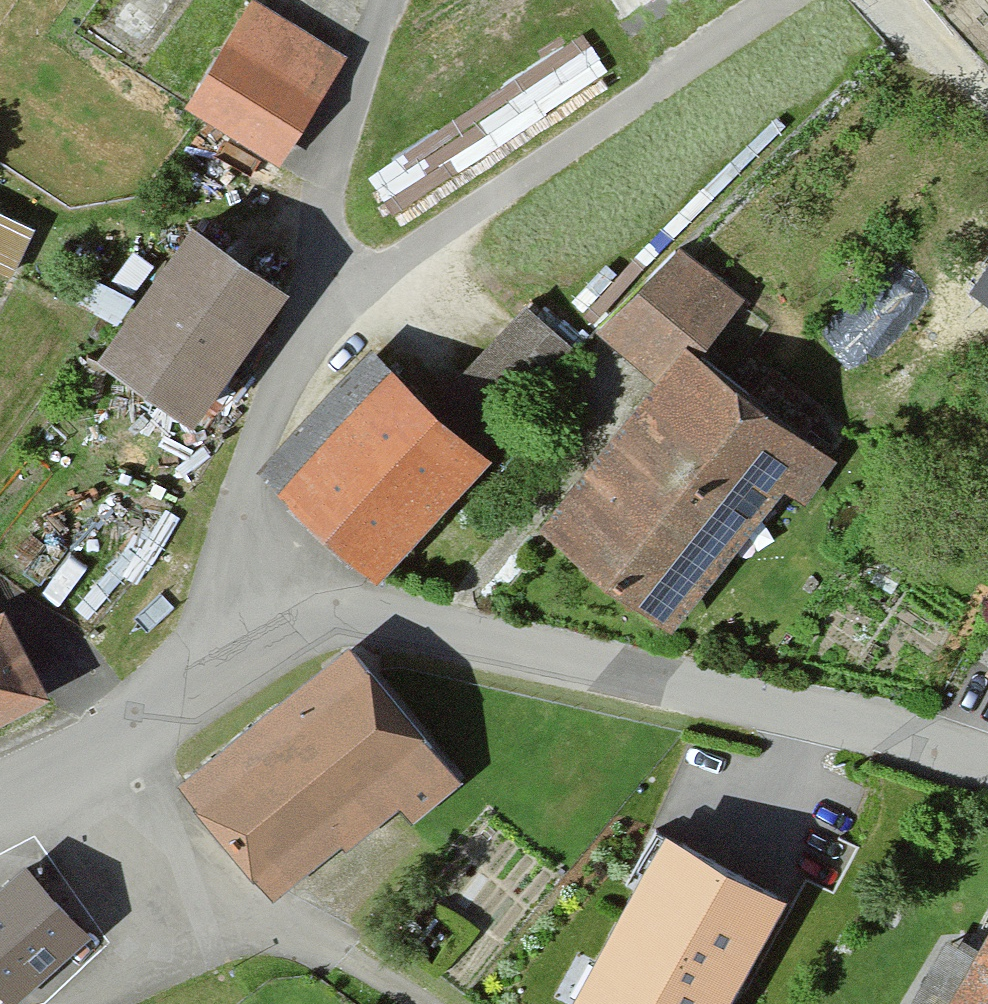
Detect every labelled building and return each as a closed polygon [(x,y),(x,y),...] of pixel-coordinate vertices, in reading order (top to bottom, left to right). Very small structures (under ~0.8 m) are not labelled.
[(184,111),(280,169),(348,57),(254,0),(252,0),(184,111)] [(193,232),(100,364),(195,431),(288,298),(193,232)] [(678,246),(610,326),(660,367),(683,338),(722,368),(764,319),(678,246)] [(966,294),(987,309),(987,262),(966,294)] [(503,398),(570,327),(528,288),(461,359),(503,398)] [(534,530),(673,636),(785,490),(810,509),(846,463),(722,368),(683,338),(660,367),(534,530)] [(474,451),(389,370),(286,479),(370,559),(474,451)] [(35,697),(0,625),(0,714),(35,697)] [(349,645),(173,787),(272,910),(400,807),(415,825),(464,786),(349,645)] [(664,840),(576,1003),(733,1003),(786,905),(664,840)] [(0,902),(0,991),(12,1003),(13,1003),(85,936),(27,876),(0,902)] [(967,938),(945,926),(905,998),(916,1003),(931,1003),(967,938)] [(951,1003),(987,1003),(987,941),(951,1003)]
